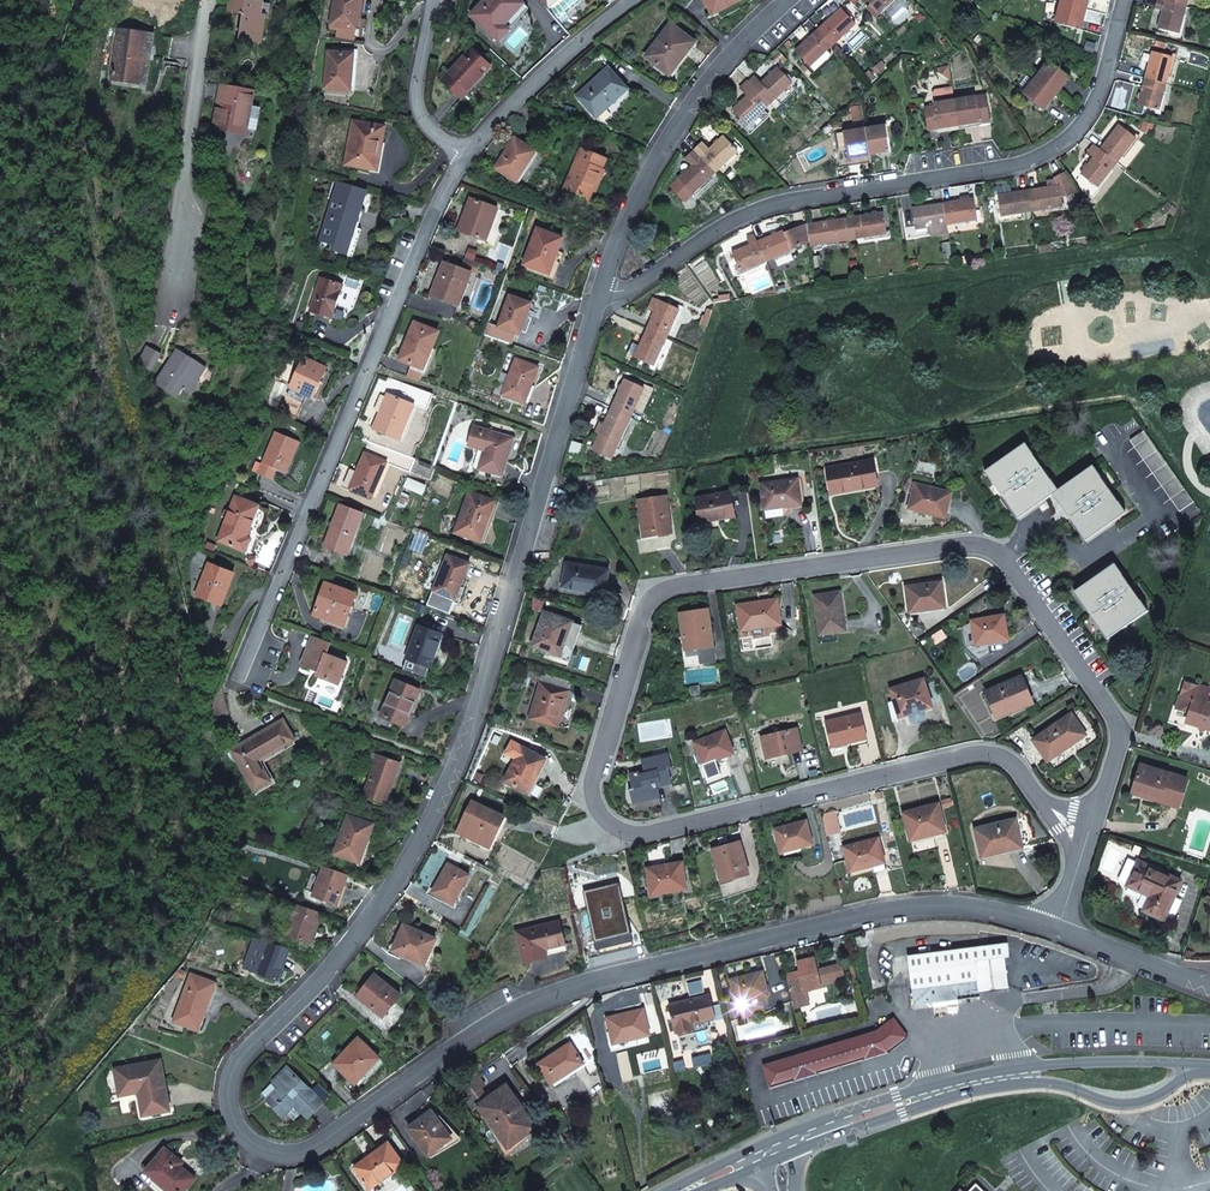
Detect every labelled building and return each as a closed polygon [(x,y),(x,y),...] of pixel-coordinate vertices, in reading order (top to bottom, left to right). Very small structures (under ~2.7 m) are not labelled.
[(243,23),(260,26),(261,15),(263,2),(248,0),(230,0),(229,11),(242,13),(241,14),(244,15),(243,23)] [(331,25),(340,26),(356,29),(360,0),(335,0),(331,25)] [(365,0),(360,0),(356,29),(366,30),(368,20),(362,19),(365,0)] [(499,41),(509,30),(504,25),(524,4),(519,0),(485,0),(471,15),(499,41)] [(712,14),(739,0),(705,0),(712,14)] [(867,9),(874,16),(892,0),(866,0),(871,5),(867,9)] [(874,16),(876,19),(895,0),(892,0),(874,16)] [(1061,3),(1081,8),(1083,0),(1062,0),(1061,3)] [(1178,38),(1179,34),(1186,7),(1166,1),(1159,0),(1158,0),(1156,8),(1164,10),(1159,29),(1158,33),(1178,38)] [(842,9),(819,30),(833,45),(836,42),(856,24),(855,23),(862,16),(849,3),(842,9)] [(1061,3),(1056,24),(1081,30),(1084,19),(1079,18),(1081,8),(1061,3)] [(504,25),(509,30),(529,9),(524,4),(504,25)] [(243,23),(241,40),(258,42),(260,26),(243,23)] [(674,69),(695,42),(671,24),(646,57),(659,67),(663,61),(674,69)] [(856,24),(836,42),(842,49),(840,51),(849,60),(871,39),(863,30),(862,30),(856,24)] [(339,30),(337,40),(354,43),(356,29),(340,26),(339,30)] [(119,30),(114,67),(143,70),(145,55),(151,55),(163,57),(166,36),(154,35),(119,30)] [(802,62),(808,69),(827,51),(833,45),(819,30),(796,52),(804,60),(802,62)] [(1153,52),(1146,79),(1166,83),(1173,57),(1171,57),(1174,45),(1164,43),(1161,54),(1153,52)] [(442,81),(462,99),(491,66),(471,48),(442,81)] [(341,50),(341,53),(354,54),(351,90),(354,91),(357,51),(341,50)] [(827,51),(808,69),(813,74),(832,57),(827,51)] [(325,88),(351,90),(354,54),(341,53),(328,52),(325,88)] [(780,53),(773,58),(777,63),(783,56),(780,53)] [(145,55),(143,70),(149,71),(151,55),(145,55)] [(659,67),(670,75),(674,69),(663,61),(659,67)] [(1059,83),(1063,86),(1070,77),(1049,61),(1036,78),(1053,91),(1059,83)] [(114,67),(111,80),(141,84),(143,70),(114,67)] [(596,119),(629,89),(609,67),(576,96),(596,119)] [(762,84),(756,90),(770,104),(793,83),(797,80),(794,76),(792,78),(789,74),(787,77),(779,68),(762,84)] [(749,82),(756,90),(762,84),(755,76),(749,82)] [(1023,95),(1044,111),(1051,102),(1047,99),(1053,91),(1036,78),(1023,95)] [(1146,79),(1139,106),(1159,111),(1166,83),(1146,79)] [(739,122),(744,128),(747,126),(770,104),(756,90),(749,82),(741,90),(746,95),(748,94),(750,95),(748,97),(733,111),(742,120),(739,122)] [(1059,83),(1053,91),(1057,94),(1063,86),(1059,83)] [(222,84),(213,128),(227,130),(228,126),(247,129),(247,128),(251,106),(254,90),(222,84)] [(932,93),(934,103),(955,100),(953,87),(935,90),(932,93)] [(1053,91),(1047,99),(1051,102),(1057,94),(1053,91)] [(986,96),(955,100),(958,120),(968,119),(968,124),(990,121),(986,96)] [(934,106),(924,108),(928,131),(938,129),(949,127),(948,122),(958,120),(955,100),(934,103),(934,106)] [(260,108),(251,106),(247,128),(256,130),(260,108)] [(861,106),(852,107),(853,121),(862,120),(861,106)] [(959,126),(959,129),(969,128),(968,124),(968,119),(958,120),(959,126)] [(385,127),(353,122),(346,164),(376,170),(380,144),(382,144),(385,127)] [(1120,125),(1100,150),(1117,163),(1136,138),(1138,135),(1131,129),(1129,132),(1120,125)] [(247,129),(228,126),(227,130),(246,134),(247,129)] [(887,126),(865,129),(869,149),(878,148),(879,153),(891,151),(887,126)] [(865,129),(834,134),(838,159),(860,156),(859,151),(869,149),(865,129)] [(702,143),(694,150),(715,173),(741,149),(735,143),(733,146),(724,136),(710,150),(702,143)] [(535,151),(515,138),(508,149),(515,154),(511,161),(504,157),(496,168),(516,181),(535,151)] [(1099,190),(1097,188),(1098,187),(1117,163),(1100,150),(1094,145),(1089,154),(1094,158),(1081,175),(1084,177),(1079,185),(1081,189),(1093,198),(1099,190)] [(508,149),(504,157),(511,161),(515,154),(508,149)] [(564,191),(589,201),(593,191),(602,169),(606,160),(582,149),(564,191)] [(693,166),(679,180),(693,194),(715,173),(694,150),(686,159),(689,162),(692,159),(695,163),(693,166)] [(593,191),(597,192),(606,171),(602,169),(593,191)] [(1060,186),(1029,191),(1032,212),(1063,207),(1067,206),(1066,199),(1062,200),(1061,197),(1071,195),(1077,194),(1078,194),(1065,172),(1057,178),(1060,186)] [(332,231),(330,240),(349,245),(354,227),(366,189),(339,182),(325,229),(332,231)] [(1029,191),(998,196),(1001,216),(1024,213),(1032,212),(1029,191)] [(1073,208),(1071,195),(1061,197),(1062,200),(1066,199),(1067,206),(1063,207),(1063,210),(1073,208)] [(457,230),(488,241),(496,220),(493,218),(497,208),(469,198),(457,230)] [(974,199),(944,204),(947,225),(978,220),(981,219),(980,210),(976,211),(974,199)] [(915,239),(917,236),(916,229),(928,227),(947,225),(944,204),(913,209),(914,216),(903,217),(907,240),(915,239)] [(1024,213),(1001,216),(1002,221),(1025,218),(1024,213)] [(887,234),(884,214),(853,219),(857,239),(887,234)] [(822,223),(825,243),(857,239),(853,219),(822,223)] [(808,225),(810,242),(811,246),(825,243),(822,223),(808,225)] [(784,232),(758,242),(766,261),(792,250),(791,249),(810,242),(808,225),(796,230),(794,234),(786,237),(784,232)] [(948,233),(947,225),(928,227),(928,233),(932,236),(948,233)] [(349,245),(346,255),(353,257),(361,229),(354,227),(349,245)] [(322,238),(330,240),(332,231),(325,229),(322,238)] [(563,238),(537,229),(524,265),(550,274),(554,261),(563,238)] [(750,246),(732,253),(740,272),(766,261),(758,242),(755,236),(747,239),(750,246)] [(950,242),(942,243),(945,261),(952,259),(950,242)] [(820,256),(813,257),(815,272),(823,271),(820,256)] [(480,263),(465,258),(461,269),(471,273),(476,274),(480,263)] [(550,274),(556,276),(561,264),(554,261),(550,274)] [(444,262),(438,279),(440,280),(439,284),(436,283),(432,294),(461,305),(469,284),(467,283),(471,273),(461,269),(444,262)] [(320,278),(310,311),(332,318),(336,306),(333,305),(335,301),(337,302),(343,285),(320,278)] [(547,288),(541,307),(557,312),(564,293),(547,288)] [(531,304),(510,296),(499,327),(520,334),(531,304)] [(654,297),(649,308),(656,311),(661,301),(654,297)] [(656,311),(648,329),(667,338),(680,309),(661,301),(656,311)] [(703,315),(699,325),(707,327),(710,317),(705,316),(703,315)] [(424,369),(439,332),(415,323),(400,360),(412,364),(424,369)] [(640,346),(635,358),(654,366),(667,338),(648,329),(640,346)] [(635,358),(640,346),(633,343),(628,355),(635,358)] [(143,366),(152,371),(161,353),(148,346),(141,359),(143,366)] [(155,384),(178,398),(183,390),(190,394),(192,393),(194,391),(196,389),(198,387),(198,384),(198,381),(207,368),(178,349),(155,384)] [(306,394),(313,397),(327,368),(305,358),(291,387),(280,409),(295,417),(306,394)] [(502,395),(525,404),(539,367),(516,359),(502,395)] [(412,364),(408,377),(419,381),(424,369),(412,364)] [(400,440),(415,405),(427,410),(433,394),(381,375),(375,388),(388,394),(380,414),(381,415),(375,429),(400,440)] [(627,377),(612,409),(631,417),(645,385),(627,377)] [(602,438),(596,452),(612,459),(631,417),(612,409),(605,425),(599,437),(602,438)] [(599,422),(594,434),(599,437),(605,425),(599,422)] [(485,450),(480,469),(502,476),(513,438),(490,432),(473,427),(468,445),(485,450)] [(276,431),(262,463),(286,473),(300,442),(276,431)] [(1130,441),(1179,512),(1194,502),(1144,431),(1130,441)] [(573,443),(569,455),(581,458),(584,446),(573,443)] [(1001,495),(1018,518),(1053,494),(1058,490),(1041,466),(1038,469),(1029,456),(1033,454),(1025,443),(985,472),(993,482),(996,480),(1005,492),(1001,495)] [(392,450),(387,462),(410,471),(415,459),(392,450)] [(350,488),(372,498),(387,462),(365,453),(350,488)] [(1033,454),(1029,456),(1038,469),(1041,466),(1033,454)] [(827,469),(831,494),(878,486),(873,461),(827,469)] [(1069,517),(1086,541),(1126,512),(1109,489),(1106,491),(1097,478),(1100,476),(1093,466),(1058,490),(1053,494),(1060,505),(1063,502),(1072,515),(1069,517)] [(1100,476),(1097,478),(1106,491),(1109,489),(1100,476)] [(784,516),(783,507),(801,504),(797,479),(761,484),(765,510),(766,519),(784,516)] [(996,480),(993,482),(1001,495),(1005,492),(996,480)] [(589,483),(577,485),(586,499),(590,486),(588,485),(589,483)] [(915,484),(909,509),(945,518),(951,493),(915,484)] [(495,501),(470,492),(455,533),(481,541),(495,501)] [(696,499),(701,523),(734,516),(730,493),(696,499)] [(259,506),(236,496),(218,541),(246,552),(251,539),(246,537),(259,506)] [(656,531),(657,535),(672,533),(666,497),(639,501),(644,533),(656,531)] [(1063,502),(1060,505),(1069,517),(1072,515),(1063,502)] [(347,554),(364,513),(341,504),(325,546),(347,554)] [(470,564),(448,555),(433,591),(456,600),(470,564)] [(251,556),(248,564),(254,566),(256,560),(255,557),(251,556)] [(566,563),(562,587),(605,594),(609,570),(566,563)] [(234,573),(209,564),(197,595),(222,605),(234,573)] [(1100,628),(1107,639),(1147,611),(1140,600),(1136,602),(1128,590),(1131,588),(1114,564),(1074,592),(1091,616),(1094,613),(1103,626),(1100,628)] [(906,587),(910,612),(945,608),(941,582),(906,587)] [(356,594),(326,583),(315,615),(345,626),(356,594)] [(1136,602),(1140,600),(1131,588),(1128,590),(1136,602)] [(820,634),(836,632),(845,630),(840,593),(815,596),(819,623),(815,624),(817,635),(820,634)] [(738,606),(741,630),(781,624),(777,600),(738,606)] [(698,644),(699,649),(713,647),(708,610),(680,614),(685,646),(698,644)] [(545,612),(533,646),(557,654),(561,642),(574,647),(582,625),(545,612)] [(1094,613),(1091,616),(1100,628),(1103,626),(1094,613)] [(972,621),(976,645),(1007,639),(1003,615),(972,621)] [(430,667),(442,634),(419,626),(407,659),(430,667)] [(820,634),(817,635),(819,644),(838,642),(836,632),(820,634)] [(313,636),(302,664),(319,671),(317,676),(339,684),(348,662),(327,654),(331,642),(313,636)] [(561,642),(557,654),(556,658),(568,662),(574,647),(561,642)] [(685,646),(688,664),(715,661),(713,647),(699,649),(698,644),(685,646)] [(430,667),(407,659),(403,669),(427,678),(430,667)] [(540,682),(529,719),(558,727),(569,691),(572,681),(529,669),(525,678),(540,682)] [(986,692),(997,719),(1033,704),(1022,676),(986,692)] [(891,690),(900,717),(910,714),(912,720),(917,723),(923,721),(926,715),(924,709),(932,707),(923,679),(891,690)] [(405,726),(421,690),(396,680),(381,716),(405,726)] [(1206,729),(1209,730),(1209,704),(1207,704),(1209,694),(1209,690),(1184,682),(1176,709),(1189,713),(1186,722),(1199,726),(1201,731),(1206,729)] [(207,690),(211,708),(227,704),(224,686),(207,690)] [(888,703),(892,720),(900,717),(895,701),(888,703)] [(211,708),(212,714),(228,712),(227,704),(211,708)] [(826,722),(832,746),(867,738),(861,714),(826,722)] [(1034,740),(1048,760),(1085,735),(1071,715),(1034,740)] [(256,791),(271,781),(260,761),(295,740),(283,720),(232,750),(256,791)] [(762,737),(767,759),(802,750),(797,729),(762,737)] [(694,742),(703,765),(734,754),(726,730),(694,742)] [(523,748),(506,781),(527,792),(544,760),(523,748)] [(365,766),(373,768),(378,755),(370,752),(365,766)] [(373,768),(364,796),(386,804),(396,775),(400,777),(404,764),(401,763),(378,755),(373,768)] [(659,797),(656,786),(671,783),(668,770),(671,768),(668,757),(655,761),(654,758),(643,760),(646,771),(646,774),(643,775),(642,772),(631,774),(634,790),(632,790),(633,800),(647,797),(648,800),(659,797)] [(1161,797),(1159,801),(1178,808),(1188,779),(1141,765),(1134,788),(1161,797)] [(1134,788),(1132,793),(1159,801),(1161,797),(1134,788)] [(458,832),(490,848),(505,817),(472,801),(458,832)] [(904,813),(911,840),(946,831),(939,804),(904,813)] [(348,816),(335,854),(360,862),(374,825),(348,816)] [(975,829),(982,857),(1023,847),(1015,819),(975,829)] [(776,830),(781,852),(812,844),(806,821),(776,830)] [(851,871),(875,865),(885,862),(878,838),(844,847),(851,871)] [(713,849),(722,882),(749,874),(740,842),(713,849)] [(1150,896),(1143,911),(1164,920),(1182,881),(1138,861),(1127,886),(1150,896)] [(648,868),(652,895),(687,889),(682,862),(648,868)] [(885,862),(875,865),(876,871),(887,869),(885,862)] [(432,892),(453,904),(470,875),(448,863),(432,892)] [(324,866),(314,895),(338,904),(348,875),(324,866)] [(292,918),(286,935),(307,942),(311,931),(314,933),(321,913),(297,905),(288,902),(284,915),(292,918)] [(764,912),(766,922),(777,919),(774,908),(764,912)] [(547,957),(545,949),(565,944),(560,921),(517,932),(524,963),(547,957)] [(393,950),(425,965),(436,939),(404,925),(393,950)] [(251,961),(248,970),(278,980),(288,951),(256,939),(248,960),(251,961)] [(545,949),(547,957),(567,952),(565,944),(545,949)] [(979,996),(979,992),(1009,988),(1005,957),(1009,956),(1008,944),(909,956),(914,1004),(933,1002),(958,999),(977,997),(979,996)] [(809,1004),(806,991),(821,987),(819,979),(830,977),(830,979),(835,978),(832,967),(817,970),(814,958),(798,962),(801,971),(788,975),(796,1007),(809,1004)] [(853,963),(849,965),(853,981),(857,980),(853,963)] [(838,965),(832,967),(835,978),(830,979),(830,977),(819,979),(821,987),(842,982),(838,965)] [(731,980),(737,1002),(739,1010),(763,1004),(761,996),(768,995),(763,972),(731,980)] [(189,1013),(185,1025),(199,1030),(204,1017),(203,1016),(215,982),(192,974),(179,1010),(189,1013)] [(389,1004),(392,1006),(401,995),(375,974),(357,996),(380,1015),(389,1004)] [(203,1016),(204,1017),(216,983),(215,982),(203,1016)] [(695,1028),(694,1023),(715,1017),(710,995),(670,1005),(677,1033),(682,1034),(689,1032),(695,1028)] [(959,1005),(958,999),(933,1002),(934,1008),(959,1005)] [(389,1004),(380,1015),(384,1017),(392,1006),(389,1004)] [(739,1010),(741,1018),(765,1012),(763,1004),(739,1010)] [(636,1037),(636,1039),(650,1035),(644,1009),(607,1017),(613,1042),(636,1037)] [(179,1010),(175,1021),(185,1025),(189,1013),(179,1010)] [(894,1020),(877,1032),(764,1065),(771,1088),(783,1081),(794,1081),(805,1074),(818,1074),(829,1068),(841,1067),(852,1060),(865,1061),(876,1054),(888,1053),(896,1043),(908,1039),(894,1020)] [(585,1066),(596,1059),(580,1033),(569,1040),(571,1042),(584,1063),(585,1066)] [(334,1064),(355,1084),(380,1058),(359,1038),(334,1064)] [(896,1043),(888,1053),(908,1039),(896,1043)] [(538,1064),(551,1084),(584,1063),(571,1042),(538,1064)] [(140,1092),(144,1115),(169,1110),(160,1060),(116,1069),(119,1083),(124,1082),(126,1094),(140,1092)] [(295,1107),(307,1118),(330,1093),(320,1082),(312,1089),(287,1065),(271,1081),(277,1087),(269,1095),(284,1109),(291,1102),(292,1101),(296,1105),(295,1107)] [(478,1106),(508,1148),(537,1127),(507,1085),(489,1098),(482,1103),(475,1093),(482,1088),(485,1085),(476,1073),(466,1080),(454,1090),(470,1112),(478,1106)] [(271,1081),(258,1094),(265,1100),(269,1095),(277,1087),(271,1081)] [(475,1093),(482,1103),(489,1098),(482,1088),(475,1093)] [(269,1095),(265,1100),(279,1114),(284,1109),(269,1095)] [(408,1128),(429,1155),(452,1138),(432,1111),(408,1128)] [(355,1167),(370,1188),(404,1164),(389,1143),(355,1167)] [(145,1171),(169,1190),(180,1190),(183,1187),(186,1190),(195,1179),(180,1165),(176,1162),(178,1159),(165,1148),(145,1171)]
